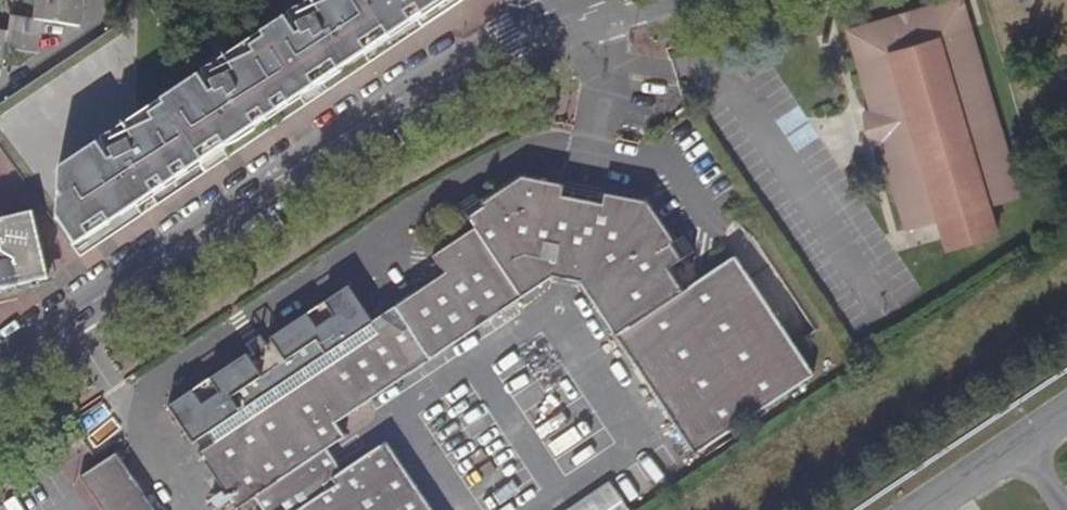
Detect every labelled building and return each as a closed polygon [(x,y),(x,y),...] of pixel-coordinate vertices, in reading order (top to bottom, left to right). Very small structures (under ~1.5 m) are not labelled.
[(80,27),(84,0),(25,0),(23,17),(34,18),(34,20),(42,21),(80,27)] [(59,171),(57,194),(61,200),(56,203),(55,220),(82,257),(464,0),(315,0),(59,171)] [(883,145),(887,159),(907,229),(938,220),(947,249),(995,235),(987,206),(1019,197),(999,127),(961,0),(958,0),(850,31),(874,109),(872,110),(883,145)] [(10,17),(7,33),(39,37),(42,21),(34,20),(10,17)] [(7,33),(6,48),(37,53),(39,37),(7,33)] [(875,147),(883,145),(872,110),(865,112),(875,147)] [(254,356),(248,360),(246,357),(169,409),(237,509),(255,498),(263,509),(430,509),(386,445),(343,474),(327,449),(345,438),(336,424),(521,300),(525,275),(552,280),(566,283),(580,285),(606,290),(601,317),(616,340),(695,456),(813,376),(735,258),(683,293),(669,270),(695,253),(683,236),(674,242),(649,205),(622,200),(623,193),(607,190),(586,186),(564,181),(550,178),(549,184),(522,179),(482,206),(474,195),(459,205),(474,231),(433,259),(445,276),(372,325),(348,289),(270,341),(272,344),(269,346),(254,356)] [(9,290),(47,280),(31,216),(0,223),(0,292),(9,290)] [(521,300),(552,280),(525,275),(521,300)] [(580,285),(601,317),(606,290),(580,285)] [(247,345),(254,356),(269,346),(261,336),(247,345)] [(81,479),(102,509),(154,509),(118,455),(81,479)]
